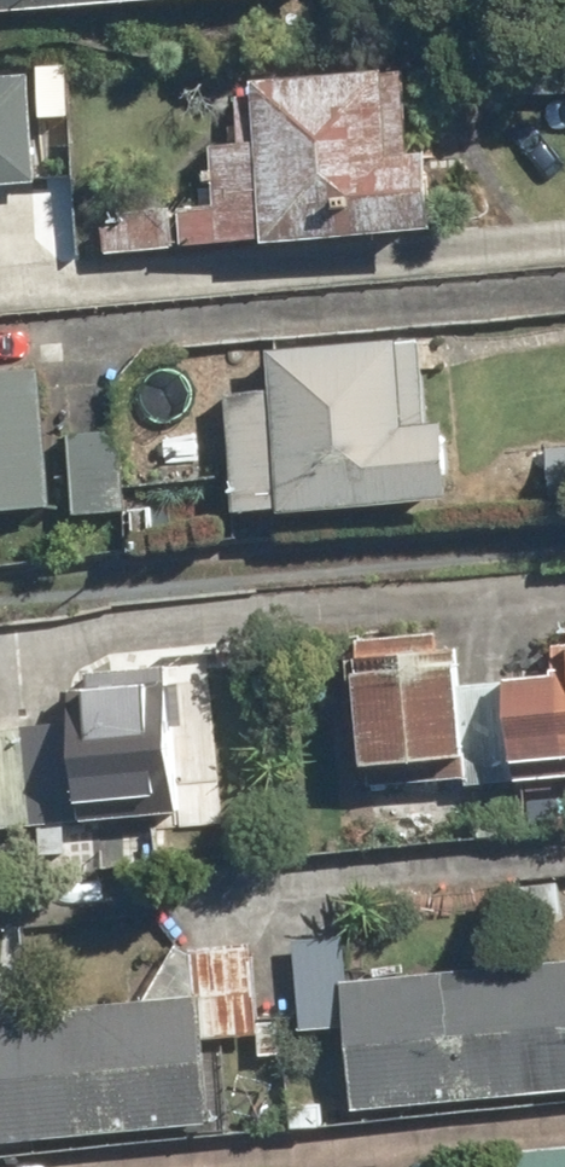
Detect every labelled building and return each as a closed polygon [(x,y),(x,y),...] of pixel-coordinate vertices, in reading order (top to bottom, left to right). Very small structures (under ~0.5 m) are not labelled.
[(223,0),(0,0),(0,18),(223,0)] [(42,174),(32,68),(0,71),(0,177),(42,174)] [(412,151),(407,71),(256,80),(260,140),(212,143),(216,206),(102,213),(104,250),(367,234),(440,229),(435,150),(412,151)] [(422,340),(270,351),(272,385),(226,388),(235,514),(455,498),(449,424),(428,425),(422,340)] [(0,367),(0,507),(54,501),(38,363),(0,367)] [(121,426),(69,429),(73,511),(126,508),(121,426)] [(537,437),(539,492),(564,491),(564,436),(537,437)] [(546,627),(561,772),(564,772),(564,625),(546,627)] [(452,634),(350,644),(365,789),(467,778),(452,634)] [(172,671),(69,676),(76,818),(178,814),(172,671)] [(290,943),(298,1037),(342,1033),(348,1113),(564,1094),(564,967),(346,986),(342,939),(290,943)] [(0,1021),(0,1148),(214,1130),(206,1042),(257,1038),(250,949),(197,954),(202,1004),(0,1021)]
